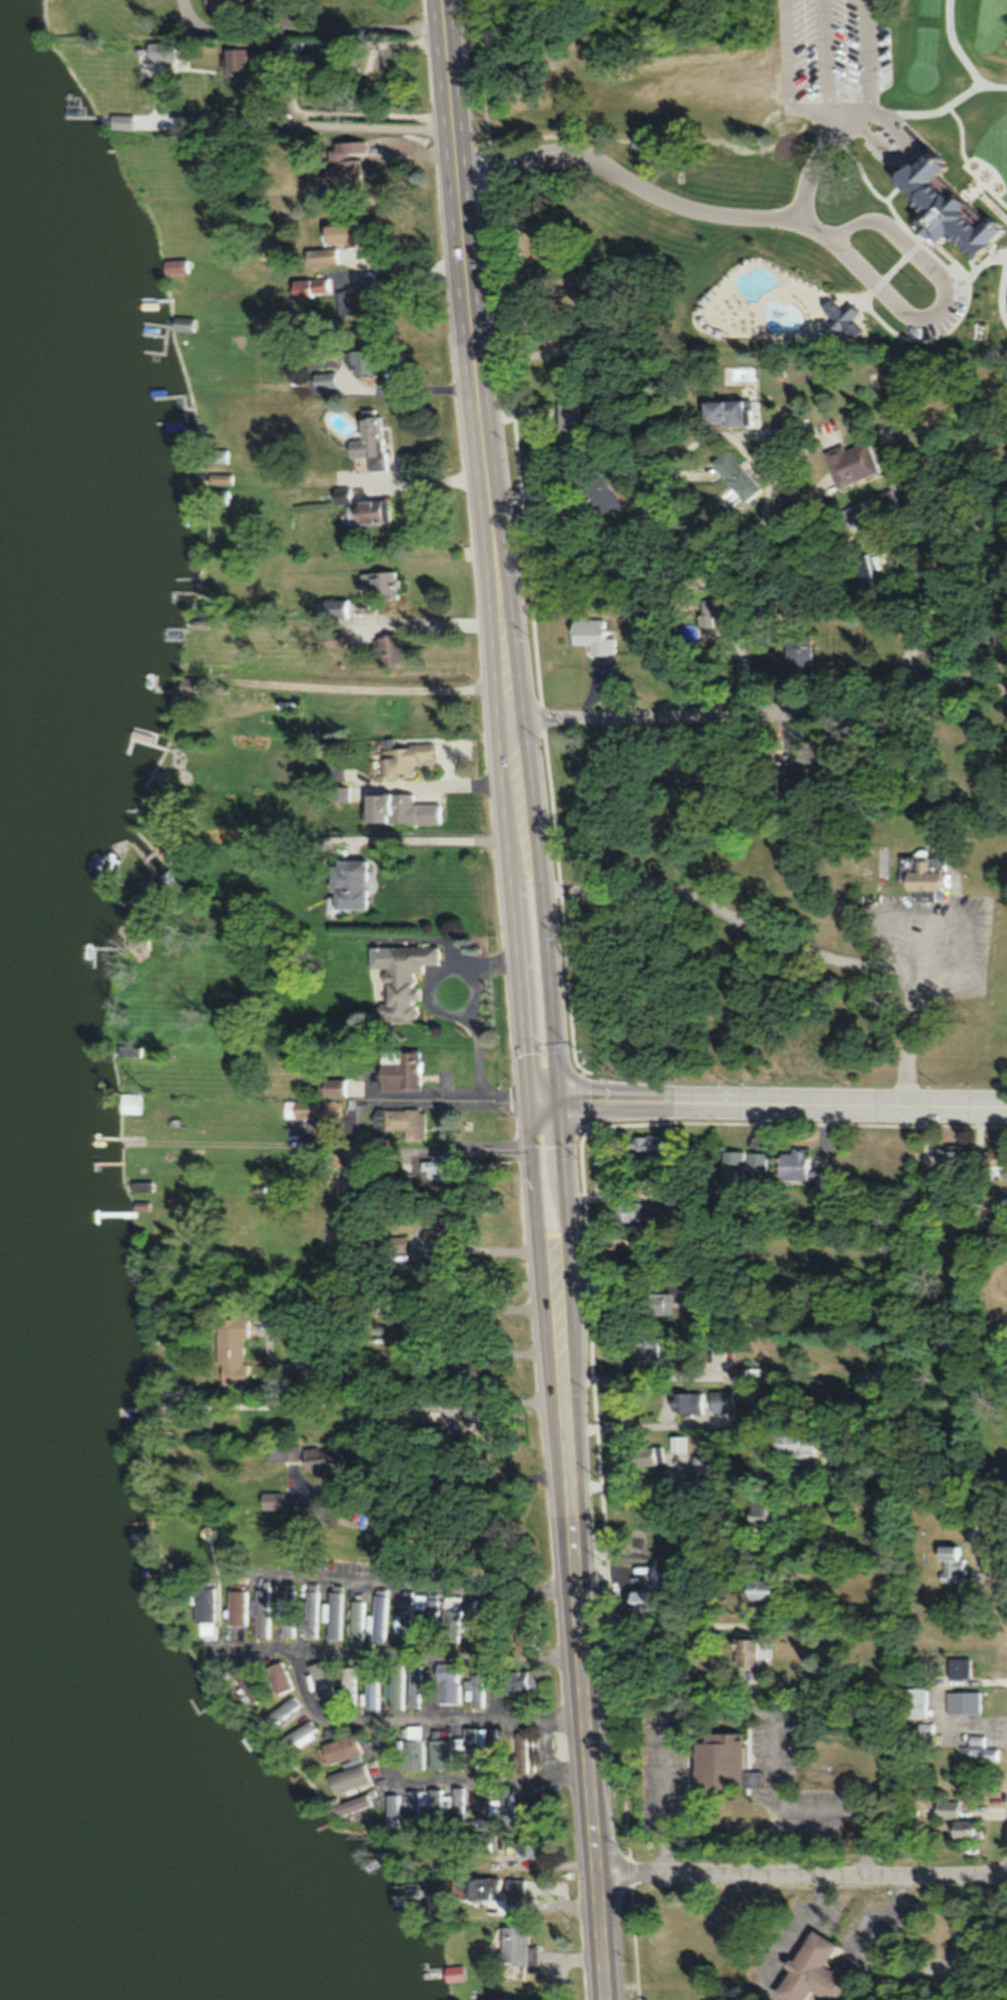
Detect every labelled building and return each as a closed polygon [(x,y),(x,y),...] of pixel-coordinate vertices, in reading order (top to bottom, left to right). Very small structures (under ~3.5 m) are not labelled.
[(227,5),(244,5),(244,0),(208,0),(208,11),(227,11),(227,5)] [(244,71),(244,48),(224,48),(224,71),(244,71)] [(360,141),(329,142),(330,185),(361,184),(360,141)] [(988,203),(1006,221),(1006,184),(988,203)] [(366,224),(348,224),(348,246),(366,246),(366,224)] [(306,248),(306,265),(339,265),(339,248),(306,248)] [(295,294),(329,294),(329,276),(309,276),(309,280),(295,280),(295,294)] [(344,294),(352,318),(376,310),(368,287),(344,294)] [(345,364),(354,364),(354,375),(377,375),(377,348),(345,348),(345,364)] [(337,372),(313,372),(313,387),(337,387),(337,372)] [(702,401),(702,426),(748,425),(748,400),(702,401)] [(580,445),(581,403),(557,402),(557,445),(580,445)] [(387,468),(380,407),(357,410),(358,419),(345,420),(343,411),(336,412),(338,435),(359,433),(360,438),(347,440),(349,458),(367,456),(369,470),(387,468)] [(834,486),(877,472),(866,439),(823,453),(834,486)] [(743,502),(760,489),(728,448),(711,461),(743,502)] [(577,482),(603,519),(622,506),(596,469),(577,482)] [(875,495),(881,511),(894,506),(889,490),(875,495)] [(384,498),(351,503),(355,524),(387,518),(384,498)] [(362,597),(396,596),(396,572),(361,572),(362,597)] [(349,600),(315,599),(315,616),(349,617),(349,600)] [(603,637),(603,619),(585,618),(585,614),(570,614),(569,644),(588,645),(587,654),(614,655),(614,637),(603,637)] [(631,631),(647,631),(647,619),(631,619),(631,631)] [(342,630),(321,630),(321,647),(342,647),(342,630)] [(811,635),(785,635),(785,676),(811,676),(811,635)] [(400,636),(375,640),(379,666),(404,662),(400,636)] [(381,747),(382,777),(412,776),(412,762),(434,761),(433,745),(381,747)] [(776,771),(776,795),(807,795),(807,771),(776,771)] [(441,824),(441,803),(414,803),(414,794),(361,794),(361,823),(441,824)] [(948,899),(949,856),(925,856),(925,853),(900,853),(900,889),(916,889),(915,899),(948,899)] [(331,908),(366,907),(365,860),(330,861),(331,908)] [(438,946),(386,946),(386,1001),(379,1001),(379,1021),(415,1021),(415,972),(422,972),(422,963),(438,963),(438,946)] [(378,1089),(419,1089),(420,1050),(379,1049),(378,1089)] [(345,1094),(345,1078),(317,1078),(317,1094),(345,1094)] [(282,1117),(332,1118),(333,1100),(283,1099),(282,1117)] [(404,1130),(404,1140),(424,1140),(425,1109),(374,1109),(374,1130),(404,1130)] [(631,1134),(631,1152),(663,1152),(663,1134),(631,1134)] [(958,1145),(938,1145),(938,1169),(958,1169),(958,1145)] [(721,1149),(721,1182),(742,1182),(742,1171),(766,1171),(766,1149),(721,1149)] [(811,1178),(811,1187),(832,1188),(832,1170),(806,1170),(806,1150),(777,1150),(777,1178),(811,1178)] [(608,1221),(639,1221),(639,1200),(608,1200),(608,1221)] [(646,1224),(663,1222),(661,1210),(644,1212),(646,1224)] [(425,1234),(461,1234),(461,1217),(425,1217),(425,1234)] [(378,1252),(405,1252),(405,1237),(378,1237),(378,1252)] [(217,1384),(245,1384),(244,1316),(216,1316),(217,1384)] [(636,1360),(658,1360),(658,1338),(636,1338),(636,1360)] [(759,1382),(759,1367),(729,1368),(729,1383),(759,1382)] [(709,1390),(709,1411),(734,1411),(734,1390),(709,1390)] [(702,1414),(702,1392),(670,1392),(670,1414),(702,1414)] [(464,1419),(482,1419),(482,1407),(464,1407),(464,1419)] [(815,1456),(815,1435),(769,1434),(768,1456),(815,1456)] [(267,1459),(297,1459),(297,1454),(291,1454),(291,1444),(267,1444),(267,1459)] [(344,1465),(343,1446),(304,1447),(305,1476),(325,1475),(324,1466),(344,1465)] [(693,1471),(705,1471),(705,1456),(693,1456),(693,1471)] [(260,1509),(280,1509),(280,1491),(260,1491),(260,1509)] [(746,1498),(747,1525),(763,1524),(763,1538),(779,1537),(778,1509),(774,1509),(774,1497),(746,1498)] [(967,1575),(967,1558),(962,1558),(962,1545),(938,1545),(938,1561),(942,1561),(942,1582),(957,1582),(957,1575),(967,1575)] [(784,1599),(784,1579),(745,1579),(745,1599),(784,1599)] [(304,1584),(304,1638),(318,1638),(318,1584),(304,1584)] [(215,1586),(194,1586),(194,1622),(215,1622),(215,1586)] [(270,1636),(270,1587),(255,1587),(255,1636),(270,1636)] [(294,1588),(282,1588),(281,1636),(294,1637),(294,1588)] [(227,1590),(227,1624),(246,1624),(246,1590),(227,1590)] [(343,1638),(343,1591),(328,1591),(328,1638),(343,1638)] [(411,1644),(414,1592),(401,1591),(397,1643),(411,1644)] [(657,1608),(657,1591),(628,1591),(628,1608),(657,1608)] [(386,1642),(387,1594),(374,1593),(373,1642),(386,1642)] [(439,1629),(437,1594),(424,1595),(426,1630),(439,1629)] [(442,1641),(458,1641),(460,1597),(444,1596),(442,1641)] [(363,1640),(363,1601),(351,1601),(351,1641),(363,1640)] [(477,1649),(491,1649),(491,1603),(477,1603),(477,1649)] [(758,1638),(735,1638),(735,1665),(758,1665),(758,1638)] [(970,1658),(947,1658),(947,1678),(970,1678),(970,1658)] [(332,1696),(329,1662),(311,1663),(314,1698),(332,1696)] [(277,1693),(291,1686),(279,1663),(266,1669),(277,1693)] [(460,1664),(436,1664),(436,1702),(459,1702),(460,1664)] [(233,1675),(250,1704),(267,1694),(250,1665),(233,1675)] [(404,1707),(404,1665),(391,1665),(391,1707),(404,1707)] [(420,1665),(409,1665),(409,1694),(420,1694),(420,1665)] [(356,1667),(342,1667),(342,1705),(356,1705),(356,1667)] [(536,1689),(536,1670),(511,1670),(511,1689),(536,1689)] [(484,1706),(483,1673),(471,1673),(471,1706),(484,1706)] [(378,1708),(378,1678),(369,1678),(369,1708),(378,1708)] [(903,1687),(903,1717),(927,1717),(927,1687),(903,1687)] [(947,1690),(947,1713),(980,1713),(980,1690),(947,1690)] [(261,1718),(269,1729),(299,1707),(291,1696),(261,1718)] [(281,1748),(318,1736),(314,1723),(277,1735),(281,1748)] [(918,1723),(918,1745),(934,1745),(934,1723),(918,1723)] [(407,1726),(407,1738),(421,1737),(420,1726),(407,1726)] [(465,1728),(464,1769),(475,1769),(475,1747),(496,1747),(496,1728),(465,1728)] [(740,1732),(694,1732),(693,1787),(758,1788),(759,1771),(740,1771),(740,1732)] [(359,1753),(353,1735),(319,1746),(325,1764),(359,1753)] [(430,1739),(430,1768),(450,1768),(450,1739),(430,1739)] [(421,1741),(401,1740),(401,1769),(421,1769),(421,1741)] [(998,1747),(968,1747),(968,1760),(998,1760),(998,1747)] [(326,1772),(330,1791),(368,1784),(364,1765),(326,1772)] [(524,1783),(525,1801),(543,1800),(543,1783),(524,1783)] [(502,1787),(502,1821),(515,1821),(515,1787),(502,1787)] [(478,1826),(489,1826),(489,1788),(478,1788),(478,1826)] [(416,1790),(417,1805),(430,1804),(430,1825),(441,1824),(440,1806),(451,1806),(451,1795),(439,1795),(438,1790),(416,1790)] [(328,1810),(332,1819),(369,1801),(365,1792),(328,1810)] [(949,1837),(976,1838),(976,1820),(956,1819),(957,1800),(935,1799),(935,1817),(950,1818),(949,1837)] [(540,1852),(540,1834),(516,1834),(516,1852),(540,1852)] [(506,1902),(538,1902),(538,1892),(532,1892),(532,1888),(529,1888),(529,1878),(506,1878),(506,1902)] [(500,1925),(500,1964),(537,1964),(537,1946),(527,1946),(527,1925),(500,1925)] [(857,1976),(833,1962),(830,1967),(825,1964),(837,1943),(810,1928),(772,1993),(785,1999),(805,1999),(811,1990),(828,1999),(843,1999),(857,1976)] [(445,1967),(446,1980),(463,1979),(462,1966),(445,1967)]
